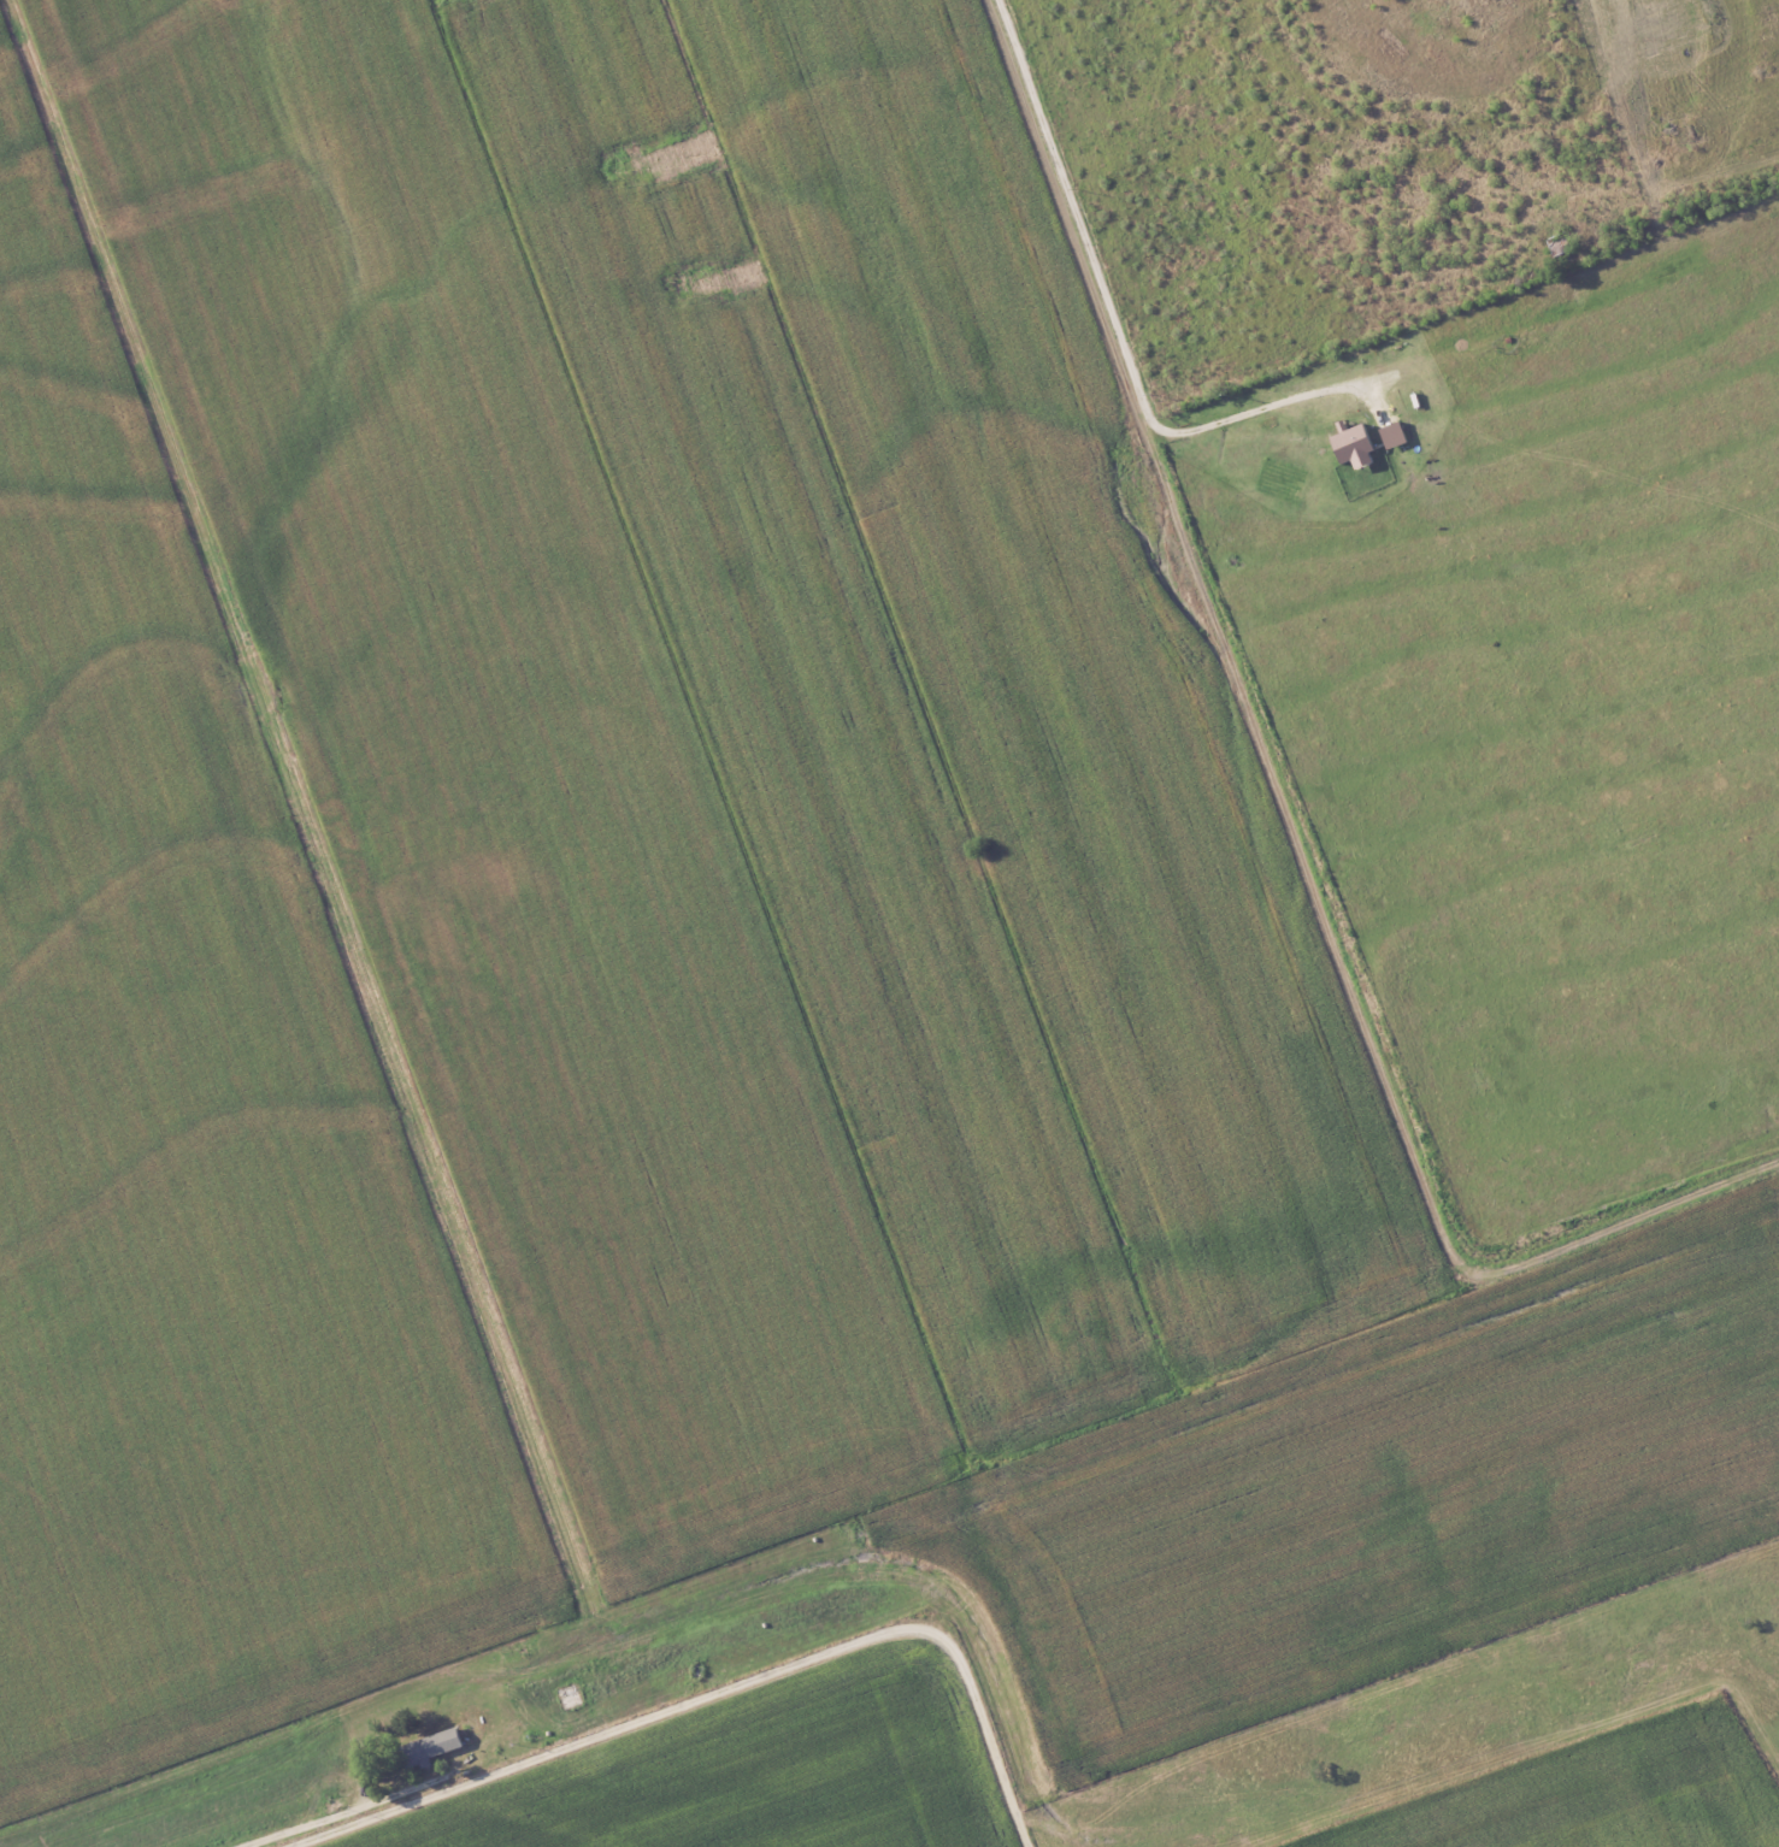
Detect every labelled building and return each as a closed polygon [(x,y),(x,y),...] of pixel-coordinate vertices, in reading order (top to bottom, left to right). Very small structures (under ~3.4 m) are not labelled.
[(1404,442),(1396,422),(1375,430),(1383,450),(1404,442)] [(1326,436),(1335,464),(1347,461),(1350,469),(1371,462),(1359,425),(1326,436)]
